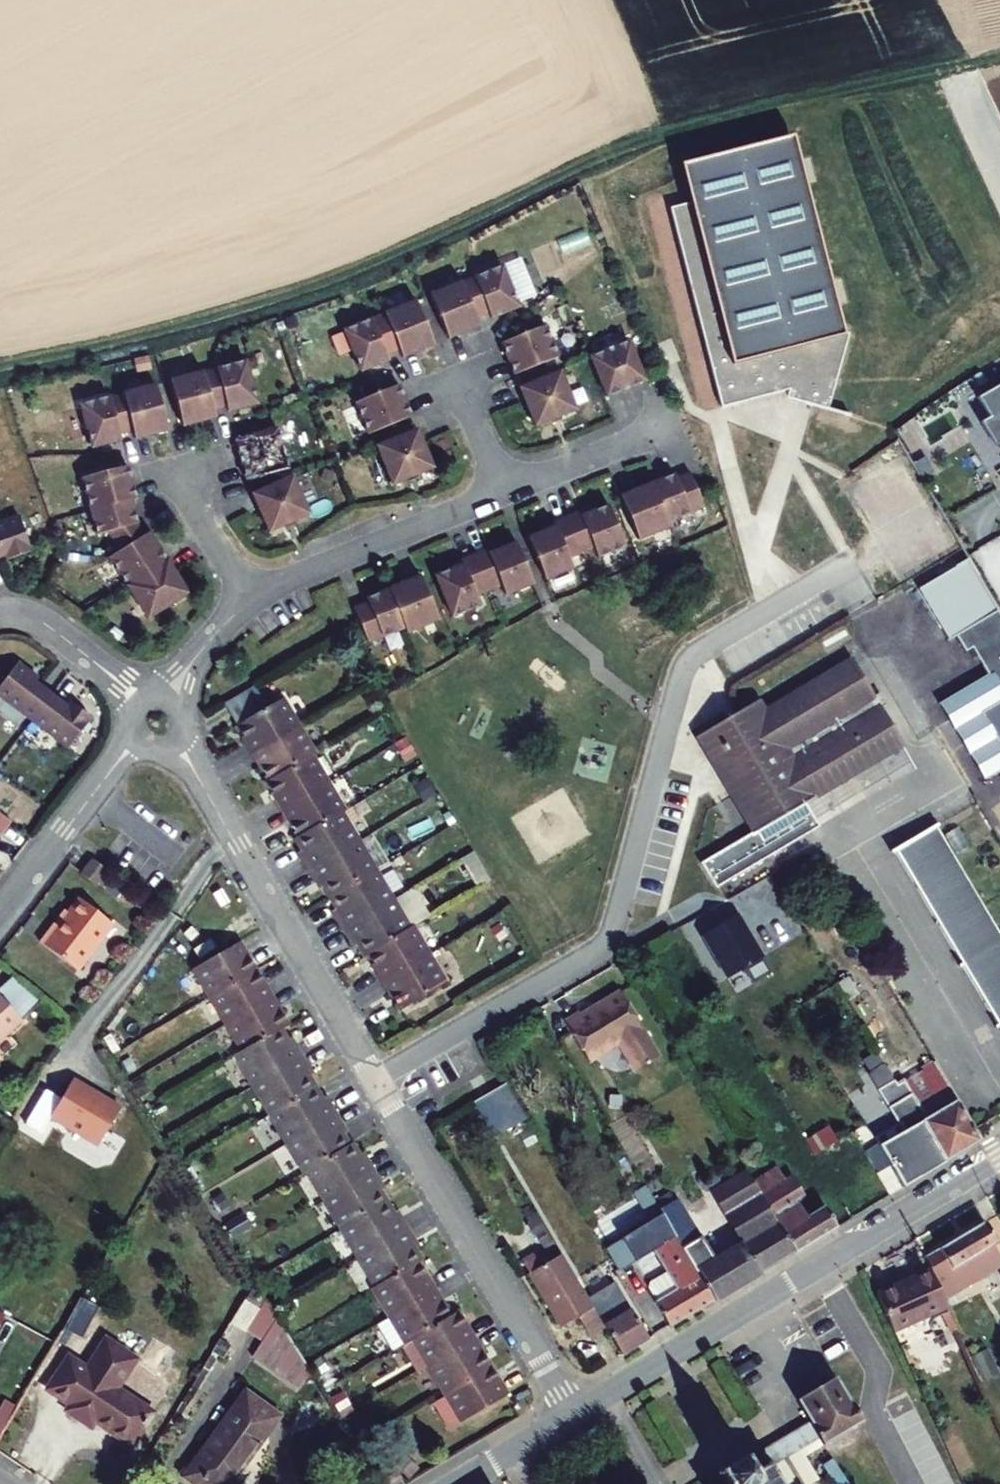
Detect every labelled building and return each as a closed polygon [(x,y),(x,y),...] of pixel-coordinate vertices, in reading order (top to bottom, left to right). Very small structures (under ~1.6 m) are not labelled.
[(843,327),(794,134),(685,162),(696,206),(669,212),(722,408),(786,389),(784,400),(828,410),(849,330),(843,327)] [(433,295),(450,339),(481,327),(476,314),(489,309),(493,320),(522,309),(505,267),(433,295)] [(345,329),(362,371),(390,360),(386,349),(399,344),(404,357),(435,345),(417,301),(345,329)] [(501,346),(513,376),(557,358),(545,328),(501,346)] [(629,344),(591,359),(606,397),(644,382),(629,344)] [(170,381),(183,427),(215,418),(211,405),(225,401),(228,413),(257,405),(245,361),(170,381)] [(558,373),(519,389),(536,427),(574,411),(558,373)] [(154,386),(79,406),(91,449),(120,442),(117,431),(131,427),(135,440),(166,432),(154,386)] [(399,386),(355,405),(368,435),(412,416),(399,386)] [(971,405),(983,425),(975,430),(988,452),(994,448),(999,457),(999,388),(971,405)] [(275,428),(235,439),(246,479),(286,468),(275,428)] [(377,448),(393,486),(431,470),(415,432),(377,448)] [(123,471),(78,483),(93,540),(103,537),(113,556),(105,561),(146,620),(188,594),(147,534),(140,539),(133,528),(127,504),(132,502),(123,471)] [(702,505),(688,471),(674,477),(673,473),(620,495),(638,539),(668,526),(665,521),(702,505)] [(250,495),(268,533),(305,515),(288,478),(250,495)] [(528,538),(544,580),(572,568),(569,559),(593,549),(597,559),(625,547),(609,506),(582,516),(580,511),(553,522),(554,527),(528,538)] [(2,545),(4,549),(5,554),(29,545),(17,510),(0,516),(0,546),(2,545)] [(462,565),(435,576),(451,617),(479,606),(476,597),(501,587),(504,596),(533,584),(516,543),(489,554),(487,549),(460,560),(462,565)] [(420,576),(367,597),(368,601),(354,607),(368,641),(404,627),(407,632),(437,619),(420,576)] [(983,642),(956,608),(922,634),(949,668),(983,642)] [(20,657),(0,682),(0,689),(33,715),(69,744),(92,715),(72,699),(69,703),(66,706),(63,703),(65,700),(53,690),(41,680),(38,684),(34,680),(37,678),(40,674),(20,657)] [(750,698),(733,708),(727,712),(784,810),(850,771),(867,761),(851,733),(884,714),(849,657),(758,710),(750,698)] [(234,687),(246,716),(248,715),(261,739),(306,714),(290,685),(274,694),(262,671),(234,687)] [(234,687),(231,688),(246,717),(246,716),(234,687)] [(690,733),(727,795),(748,830),(780,812),(784,810),(727,712),(690,733)] [(261,739),(277,767),(314,746),(321,741),(306,714),(261,739)] [(900,742),(884,714),(851,733),(867,761),(900,742)] [(286,800),(330,776),(314,746),(277,767),(270,771),(286,800)] [(784,810),(797,832),(863,794),(850,771),(784,810)] [(330,776),(286,800),(302,830),(335,811),(345,805),(330,776)] [(784,810),(780,812),(793,834),(797,832),(784,810)] [(295,850),(304,867),(352,840),(335,811),(302,830),(294,834),(300,846),(295,850)] [(780,812),(748,830),(695,862),(708,885),(793,834),(780,812)] [(999,1016),(999,938),(930,818),(908,831),(889,842),(994,1019),(999,1016)] [(319,879),(327,894),(369,870),(352,840),(304,867),(313,882),(319,879)] [(78,871),(94,882),(105,866),(90,855),(78,871)] [(369,870),(327,894),(335,906),(329,909),(338,927),(386,899),(369,870)] [(52,927),(42,943),(81,970),(114,922),(77,897),(55,929),(52,927)] [(360,952),(364,950),(402,928),(386,899),(338,927),(342,934),(348,931),(360,952)] [(726,917),(692,936),(717,980),(751,960),(726,917)] [(402,928),(364,950),(380,979),(423,954),(414,940),(407,925),(402,928)] [(196,962),(210,986),(252,961),(238,937),(196,962)] [(423,954),(380,979),(395,1007),(439,982),(423,954)] [(269,990),(252,961),(210,986),(227,1015),(269,990)] [(0,993),(0,1047),(46,1006),(16,979),(0,993)] [(269,990),(227,1015),(243,1042),(276,1023),(285,1018),(269,990)] [(572,1013),(559,1020),(583,1062),(613,1044),(629,1072),(653,1058),(615,991),(573,1015),(572,1013)] [(230,1050),(248,1079),(299,1049),(290,1033),(284,1036),(276,1023),(243,1042),(230,1050)] [(299,1049),(248,1079),(265,1110),(312,1082),(302,1066),(307,1063),(299,1049)] [(876,1089),(884,1102),(900,1130),(924,1169),(975,1139),(928,1058),(876,1089)] [(96,1091),(78,1081),(58,1120),(107,1146),(127,1108),(107,1097),(106,1099),(95,1093),(96,1091)] [(312,1082),(265,1110),(282,1139),(334,1109),(325,1092),(319,1095),(312,1082)] [(489,1108),(480,1114),(538,1212),(568,1195),(501,1082),(481,1094),(489,1108)] [(884,1102),(876,1089),(862,1097),(866,1105),(874,1099),(878,1106),(884,1102)] [(334,1109),(282,1139),(300,1168),(306,1164),(346,1141),(337,1126),(342,1123),(334,1109)] [(816,1128),(793,1141),(797,1149),(801,1156),(825,1143),(816,1128)] [(894,1187),(924,1169),(900,1130),(888,1137),(898,1154),(886,1162),(882,1155),(877,1157),(894,1187)] [(346,1141),(306,1164),(323,1193),(372,1165),(363,1149),(359,1152),(351,1139),(346,1141)] [(372,1165),(323,1193),(340,1222),(384,1197),(376,1182),(381,1179),(372,1165)] [(765,1168),(742,1181),(783,1253),(824,1229),(813,1210),(804,1215),(780,1177),(772,1181),(765,1168)] [(704,1261),(667,1200),(651,1209),(704,1300),(742,1278),(783,1253),(742,1181),(736,1171),(703,1190),(714,1209),(734,1244),(704,1261)] [(591,1248),(605,1272),(644,1249),(667,1288),(643,1302),(658,1328),(704,1300),(651,1209),(636,1184),(626,1191),(642,1218),(591,1248)] [(384,1197),(340,1222),(358,1252),(407,1224),(398,1207),(392,1211),(384,1197)] [(407,1224),(358,1252),(375,1281),(415,1259),(419,1256),(411,1242),(416,1239),(407,1224)] [(984,1224),(923,1262),(928,1273),(939,1295),(962,1282),(956,1271),(960,1268),(962,1273),(973,1267),(970,1262),(997,1246),(984,1224)] [(550,1254),(519,1272),(550,1328),(567,1320),(580,1342),(596,1333),(586,1316),(550,1254)] [(415,1259),(375,1281),(369,1285),(385,1313),(430,1286),(415,1259)] [(973,1276),(993,1306),(999,1302),(999,1259),(973,1276)] [(906,1290),(921,1322),(946,1311),(939,1295),(928,1273),(911,1281),(913,1286),(906,1290)] [(252,1277),(226,1320),(256,1340),(251,1349),(286,1371),(298,1353),(286,1332),(268,1304),(252,1277)] [(430,1286),(385,1313),(401,1340),(412,1334),(446,1314),(430,1286)] [(896,1288),(875,1298),(892,1335),(921,1322),(906,1290),(898,1293),(896,1288)] [(614,1300),(586,1316),(596,1333),(610,1357),(637,1340),(614,1300)] [(412,1334),(428,1361),(472,1335),(456,1308),(446,1314),(412,1334)] [(472,1335),(428,1361),(445,1389),(489,1363),(472,1335)] [(65,1417),(78,1426),(84,1417),(94,1424),(130,1445),(151,1411),(115,1390),(134,1359),(102,1341),(84,1371),(66,1361),(46,1396),(69,1409),(65,1417)] [(489,1363),(445,1389),(464,1422),(508,1396),(489,1363)] [(809,1420),(763,1450),(772,1464),(818,1433),(825,1444),(861,1420),(833,1375),(796,1400),(809,1420)] [(185,1483),(235,1483),(228,1479),(273,1412),(235,1387),(177,1478),(185,1483)] [(84,1417),(78,1426),(88,1432),(94,1424),(84,1417)] [(772,1464),(785,1483),(812,1483),(821,1478),(807,1455),(825,1444),(818,1433),(772,1464)] [(762,1449),(745,1460),(754,1475),(772,1464),(763,1450),(762,1449)] [(720,1476),(725,1483),(785,1483),(772,1464),(754,1475),(745,1460),(720,1476)] [(372,1475),(378,1483),(394,1483),(397,1482),(389,1464),(372,1475)]
